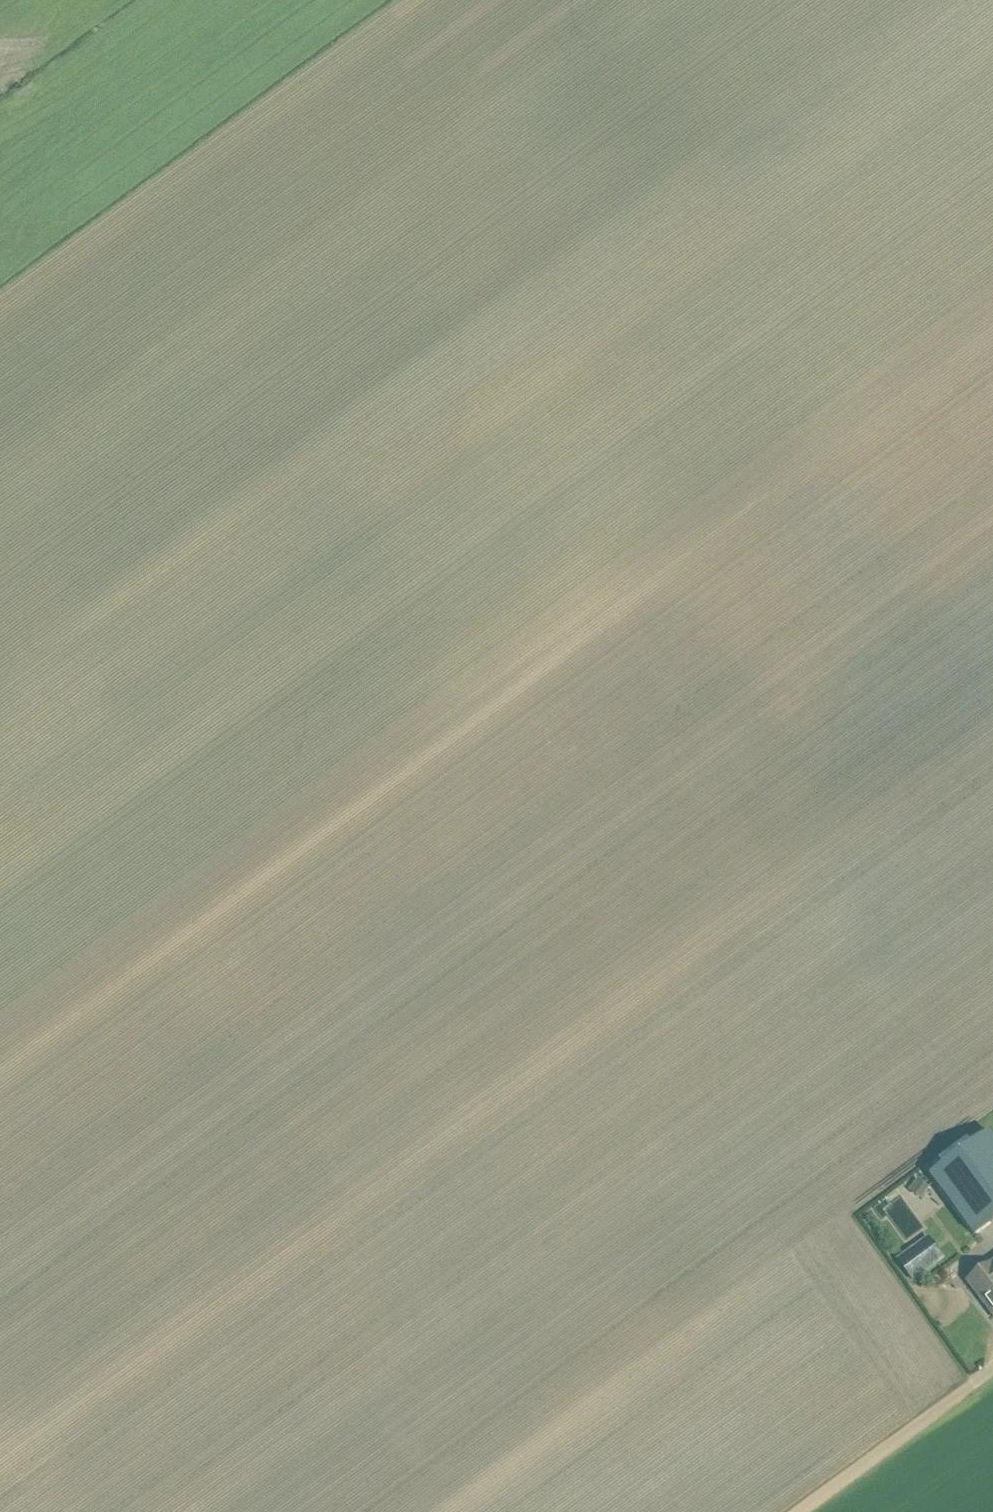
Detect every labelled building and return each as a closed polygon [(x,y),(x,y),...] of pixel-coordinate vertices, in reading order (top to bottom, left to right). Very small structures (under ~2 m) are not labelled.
[(990,1134),(930,1178),(974,1238),(992,1224),(992,1138),(990,1134)] [(930,1190),(917,1182),(913,1189),(925,1197),(930,1190)] [(930,1271),(914,1249),(896,1262),(913,1284),(930,1271)] [(990,1263),(965,1280),(992,1319),(992,1260),(990,1263)]
